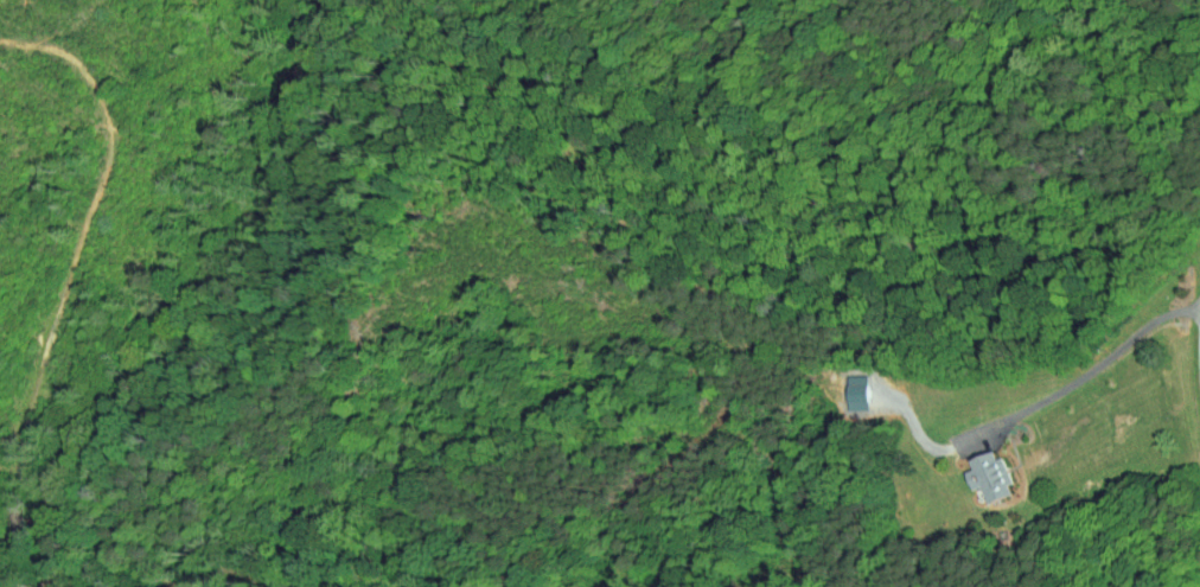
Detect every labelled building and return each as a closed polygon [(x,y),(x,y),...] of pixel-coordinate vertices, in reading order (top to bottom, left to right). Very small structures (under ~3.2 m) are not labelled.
[(982,442),(955,453),(974,497),(1000,486),(982,442)] [(992,452),(997,460),(1002,458),(1013,483),(1008,485),(1011,495),(990,504),(971,461),(992,452)]
